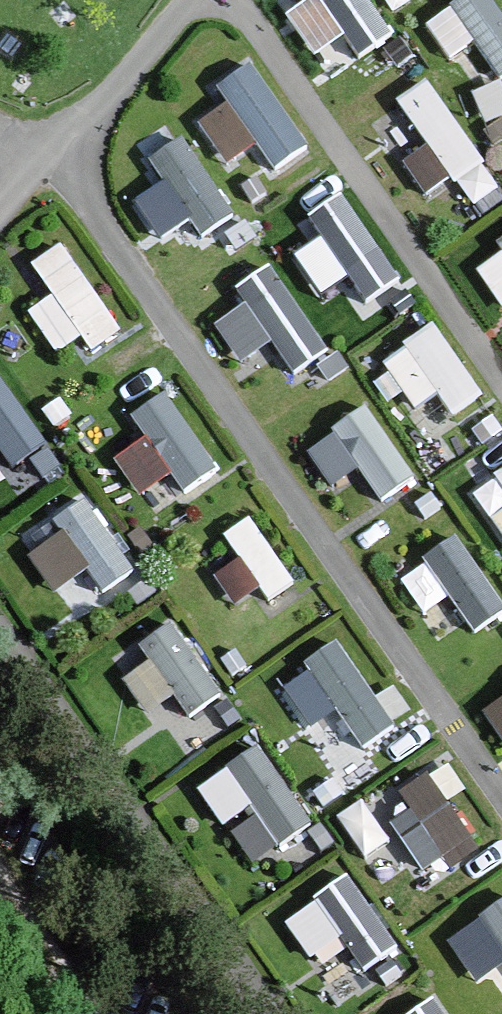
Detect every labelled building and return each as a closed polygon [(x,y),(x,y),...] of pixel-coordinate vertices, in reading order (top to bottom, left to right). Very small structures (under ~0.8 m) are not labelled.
[(291,7),(319,46),(345,27),(363,51),(400,24),(383,0),(301,0),(291,7)] [(429,10),(453,51),(483,33),(501,66),(501,0),(447,0),(429,10)] [(256,52),(219,77),(231,94),(202,113),(230,154),(257,136),(275,163),(314,137),(256,52)] [(430,185),(458,167),(477,196),(501,179),(501,174),(431,69),(398,91),(428,134),(406,149),(430,185)] [(165,230),(195,208),(208,226),(241,202),(185,128),(153,152),(167,170),(137,192),(165,230)] [(313,209),(327,229),(299,249),(327,288),(353,269),(372,296),(409,270),(348,184),(313,209)] [(33,301),(56,343),(88,326),(97,342),(125,327),(72,232),(33,254),(53,289),(33,301)] [(477,253),(501,292),(501,237),(477,253)] [(277,334),(296,365),(333,342),(278,254),(238,279),(249,295),(219,313),(245,354),(277,334)] [(383,354),(438,425),(491,385),(436,313),(383,354)] [(27,481),(64,459),(0,355),(0,437),(27,481)] [(148,425),(118,451),(148,484),(173,462),(192,484),(227,452),(165,381),(134,408),(148,425)] [(338,479),(362,462),(387,496),(423,470),(370,397),(310,441),(338,479)] [(477,479),(501,526),(501,465),(477,479)] [(33,549),(57,583),(92,558),(110,583),(143,559),(91,485),(55,511),(66,526),(33,549)] [(245,550),(222,566),(248,602),(297,567),(254,506),(227,525),(245,550)] [(501,608),(501,587),(462,526),(428,548),(478,624),(501,608)] [(181,684),(192,704),(225,686),(189,620),(124,656),(149,702),(181,684)] [(369,737),(400,718),(346,633),(281,674),(310,720),(345,698),(369,737)] [(486,702),(501,724),(501,691),(486,702)] [(318,718),(335,754),(363,741),(346,704),(318,718)] [(262,733),(201,776),(256,855),(318,813),(262,733)] [(417,805),(398,816),(425,866),(479,836),(437,761),(403,780),(417,805)] [(351,939),(367,963),(404,939),(355,865),(287,910),(320,959),(351,939)] [(501,957),(501,894),(450,931),(479,973),(501,957)] [(402,1013),(457,1013),(439,988),(402,1013)]
